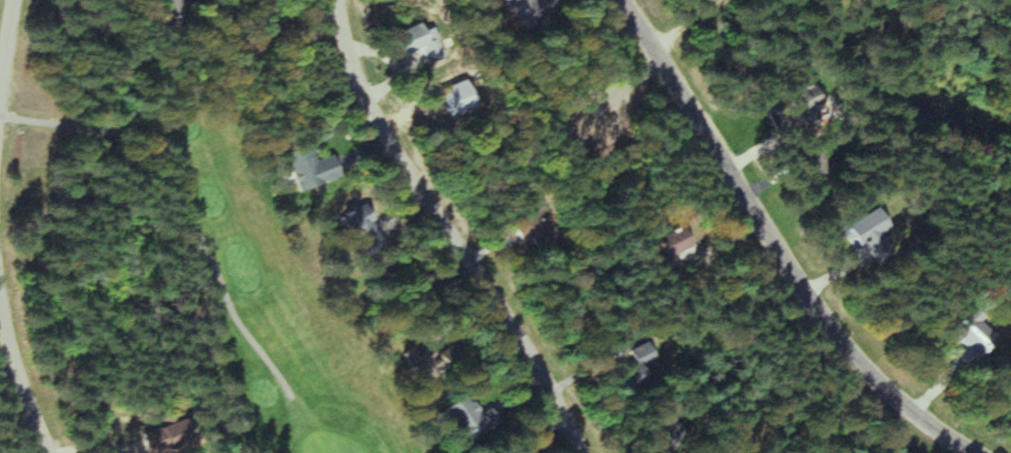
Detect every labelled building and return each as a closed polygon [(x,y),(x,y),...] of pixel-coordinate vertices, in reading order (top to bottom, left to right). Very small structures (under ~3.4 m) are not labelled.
[(514,33),(535,19),(522,0),(493,0),(514,33)] [(427,45),(420,23),(381,35),(389,58),(427,45)] [(782,125),(815,113),(804,85),(771,97),(782,125)] [(319,158),(305,163),(299,146),(274,154),(286,192),(326,179),(319,158)] [(818,149),(796,152),(802,189),(824,186),(818,149)] [(354,206),(327,219),(345,257),(372,245),(354,206)] [(850,254),(876,242),(873,235),(879,232),(870,212),(837,227),(850,254)] [(538,247),(531,216),(503,223),(508,245),(519,242),(521,251),(538,247)] [(646,240),(655,260),(647,264),(655,280),(673,271),(666,256),(681,249),(670,228),(646,240)] [(953,350),(949,352),(955,361),(985,342),(965,310),(939,326),(953,350)] [(609,393),(652,382),(642,344),(620,350),(624,365),(603,371),(609,393)] [(388,356),(405,384),(442,361),(435,350),(425,356),(419,346),(408,353),(404,347),(388,356)] [(426,414),(435,425),(440,421),(456,442),(479,424),(454,392),(426,414)]
